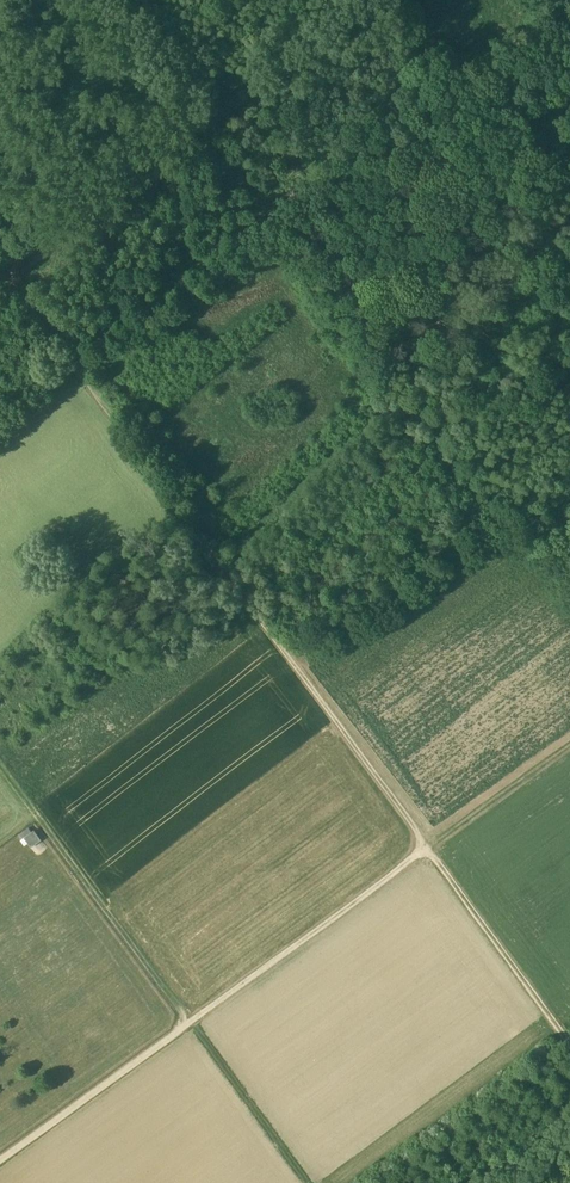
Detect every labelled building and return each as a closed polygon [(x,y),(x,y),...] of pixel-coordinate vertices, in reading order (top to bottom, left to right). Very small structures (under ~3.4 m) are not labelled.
[(33,830),(24,837),(30,846),(40,839),(33,830)]
